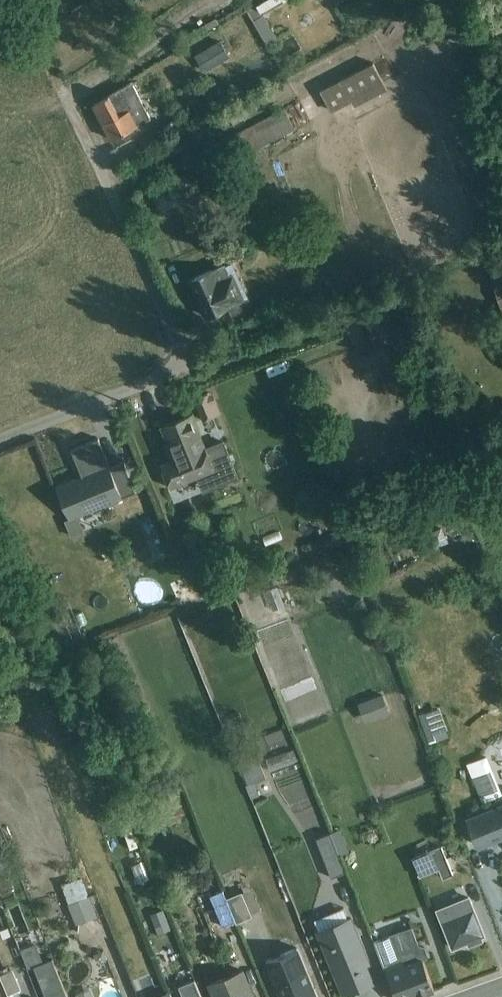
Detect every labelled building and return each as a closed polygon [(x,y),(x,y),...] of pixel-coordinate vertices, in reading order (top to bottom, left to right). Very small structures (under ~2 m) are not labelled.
[(267,43),(276,38),(264,14),(284,2),(283,0),(263,0),(247,10),(267,43)] [(349,5),(340,10),(348,23),(357,18),(349,5)] [(230,56),(219,40),(195,56),(206,72),(230,56)] [(388,89),(373,62),(321,90),(332,112),(352,101),(355,107),(388,89)] [(431,76),(422,82),(432,99),(441,94),(431,76)] [(103,123),(143,102),(131,81),(92,104),(103,123)] [(111,139),(151,118),(143,102),(103,123),(111,139)] [(296,131),(285,108),(193,155),(199,168),(236,149),(240,158),(296,131)] [(117,164),(140,153),(133,140),(111,151),(117,164)] [(235,319),(255,309),(233,261),(227,264),(226,263),(190,280),(206,316),(228,306),(235,319)] [(501,310),(501,270),(489,274),(501,310)] [(171,487),(215,469),(193,413),(162,426),(169,444),(165,446),(170,460),(161,464),(171,487)] [(136,492),(123,460),(110,465),(99,438),(72,449),(82,475),(56,485),(69,519),(136,492)] [(449,542),(442,526),(431,531),(437,547),(449,542)] [(278,587),(267,591),(274,610),(285,606),(278,587)] [(366,722),(390,712),(382,693),(358,704),(366,722)] [(418,722),(426,744),(436,740),(428,718),(418,722)] [(293,749),(266,759),(270,771),(298,760),(293,749)] [(501,794),(501,793),(487,756),(467,764),(483,802),(501,794)] [(247,764),(239,767),(244,780),(250,798),(261,794),(256,781),(266,777),(259,757),(252,759),(253,760),(246,763),(247,764)] [(250,798),(244,780),(233,784),(237,795),(240,794),(242,801),(250,798)] [(466,817),(478,849),(501,839),(501,803),(466,817)] [(223,816),(211,819),(214,831),(227,827),(223,816)] [(340,830),(330,833),(339,856),(348,851),(340,830)] [(330,833),(317,837),(332,877),(346,872),(339,856),(330,833)] [(441,845),(413,857),(420,876),(439,869),(442,878),(453,873),(441,845)] [(274,876),(262,880),(268,895),(279,891),(274,876)] [(74,923),(96,915),(83,877),(60,885),(74,923)] [(242,891),(227,898),(236,921),(237,922),(252,916),(251,913),(261,908),(252,889),(243,892),(242,891)] [(227,898),(224,890),(212,895),(210,890),(197,896),(211,930),(236,921),(227,898)] [(480,935),(483,934),(467,897),(438,908),(453,946),(469,940),(470,943),(481,939),(480,935)] [(344,994),(373,982),(367,966),(372,963),(352,916),(348,917),(343,907),(314,919),(344,994)] [(172,928),(164,908),(150,913),(158,934),(172,928)] [(434,989),(424,961),(428,955),(425,946),(419,945),(413,927),(374,941),(383,966),(385,966),(397,996),(411,996),(434,989)] [(28,968),(34,966),(45,961),(36,942),(19,948),(28,968)] [(297,946),(267,958),(283,996),(317,996),(297,946)] [(51,958),(45,961),(34,966),(47,996),(68,996),(51,958)] [(8,996),(22,989),(14,969),(0,975),(0,976),(8,996)] [(243,970),(211,982),(217,996),(254,996),(243,970)] [(75,994),(76,996),(94,996),(91,989),(75,994)]
